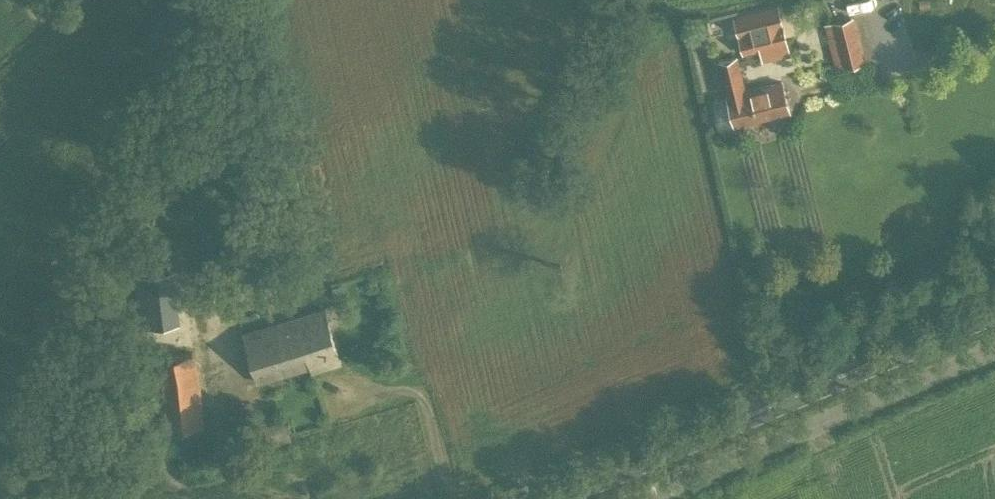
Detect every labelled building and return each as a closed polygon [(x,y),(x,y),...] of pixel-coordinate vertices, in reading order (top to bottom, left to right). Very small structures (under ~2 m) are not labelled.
[(732,119),(733,125),(788,112),(782,83),(745,92),(738,65),(754,61),(751,51),(786,42),(777,7),(734,18),(743,53),(746,52),(747,57),(737,60),(736,57),(718,61),(728,102),(714,106),(718,122),(732,119)] [(864,61),(853,16),(824,24),(835,69),(864,61)] [(243,333),(258,384),(309,368),(311,373),(342,364),(325,309),(243,333)] [(204,424),(196,352),(143,359),(152,430),(204,424)]
